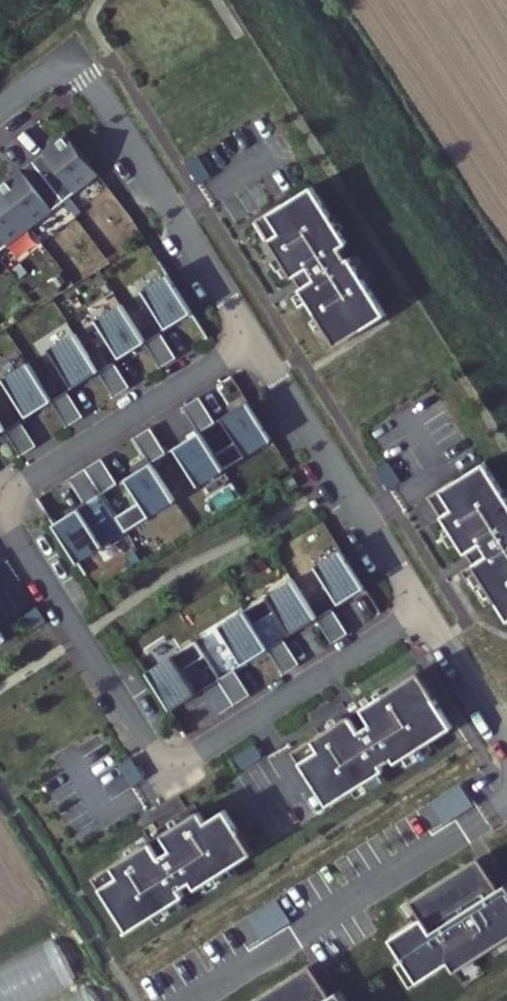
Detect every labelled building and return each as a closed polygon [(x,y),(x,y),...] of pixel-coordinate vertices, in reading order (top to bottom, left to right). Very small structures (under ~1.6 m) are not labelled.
[(26,166),(58,207),(92,179),(58,136),(47,145),(49,147),(26,166)] [(24,233),(58,207),(26,166),(2,183),(1,181),(0,182),(0,202),(24,233)] [(313,186),(255,223),(267,241),(269,239),(337,346),(387,314),(350,257),(349,258),(342,247),(348,243),(313,186)] [(24,233),(0,202),(0,252),(24,233)] [(162,278),(137,294),(161,332),(186,315),(162,278)] [(115,308),(90,324),(114,362),(139,346),(115,308)] [(155,335),(139,346),(156,372),(172,361),(155,335)] [(68,338),(44,354),(68,392),(93,375),(68,338)] [(109,365),(93,375),(109,401),(125,391),(109,365)] [(0,382),(0,388),(22,422),(46,405),(22,367),(0,382)] [(62,395),(46,405),(63,431),(79,420),(62,395)] [(178,410),(194,436),(210,426),(194,400),(178,410)] [(209,458),(194,436),(169,452),(194,490),(267,442),(243,404),(217,421),(232,443),(209,458)] [(0,435),(16,461),(32,450),(16,424),(0,435)] [(145,431),(129,441),(146,467),(162,456),(145,431)] [(388,461),(377,467),(390,490),(401,482),(388,461)] [(97,462),(81,472),(97,498),(113,488),(97,462)] [(472,564),(462,571),(470,584),(481,577),(506,618),(506,496),(486,462),(458,480),(457,478),(430,495),(472,564)] [(146,467),(120,483),(135,505),(112,521),(121,536),(170,504),(146,467)] [(81,472),(65,482),(82,508),(97,498),(81,472)] [(288,478),(278,483),(285,494),(294,488),(288,478)] [(82,508),(49,529),(73,566),(121,536),(112,521),(97,498),(82,508)] [(337,552),(288,583),(298,598),(321,583),(336,607),(362,590),(337,552)] [(288,583),(240,614),(250,629),(273,614),(288,637),(313,621),(298,598),(288,583)] [(21,618),(31,633),(42,626),(33,611),(21,618)] [(345,636),(328,611),(313,621),(329,647),(345,636)] [(240,614),(215,630),(239,668),(264,652),(250,629),(240,614)] [(279,642),(264,652),(280,677),(295,668),(279,642)] [(167,714),(192,698),(178,675),(201,660),(192,645),(143,676),(167,714)] [(231,673),(215,683),(232,709),(248,698),(231,673)] [(415,674),(288,754),(305,781),(307,780),(324,808),(382,772),(380,768),(391,761),(393,765),(449,729),(415,674)] [(215,683),(200,693),(216,719),(232,709),(215,683)] [(257,746),(236,759),(242,770),(264,757),(257,746)] [(128,760),(117,767),(130,788),(142,781),(128,760)] [(200,810),(93,878),(110,905),(112,904),(130,932),(187,897),(182,889),(192,882),(197,890),(255,854),(227,809),(207,821),(200,810)] [(479,859),(414,901),(422,912),(388,933),(415,977),(448,956),(454,966),(506,935),(506,883),(499,886),(479,859)] [(308,970),(261,1000),(340,1000),(337,994),(327,998),(308,970)] [(0,978),(0,1000),(10,1000),(0,978)]
